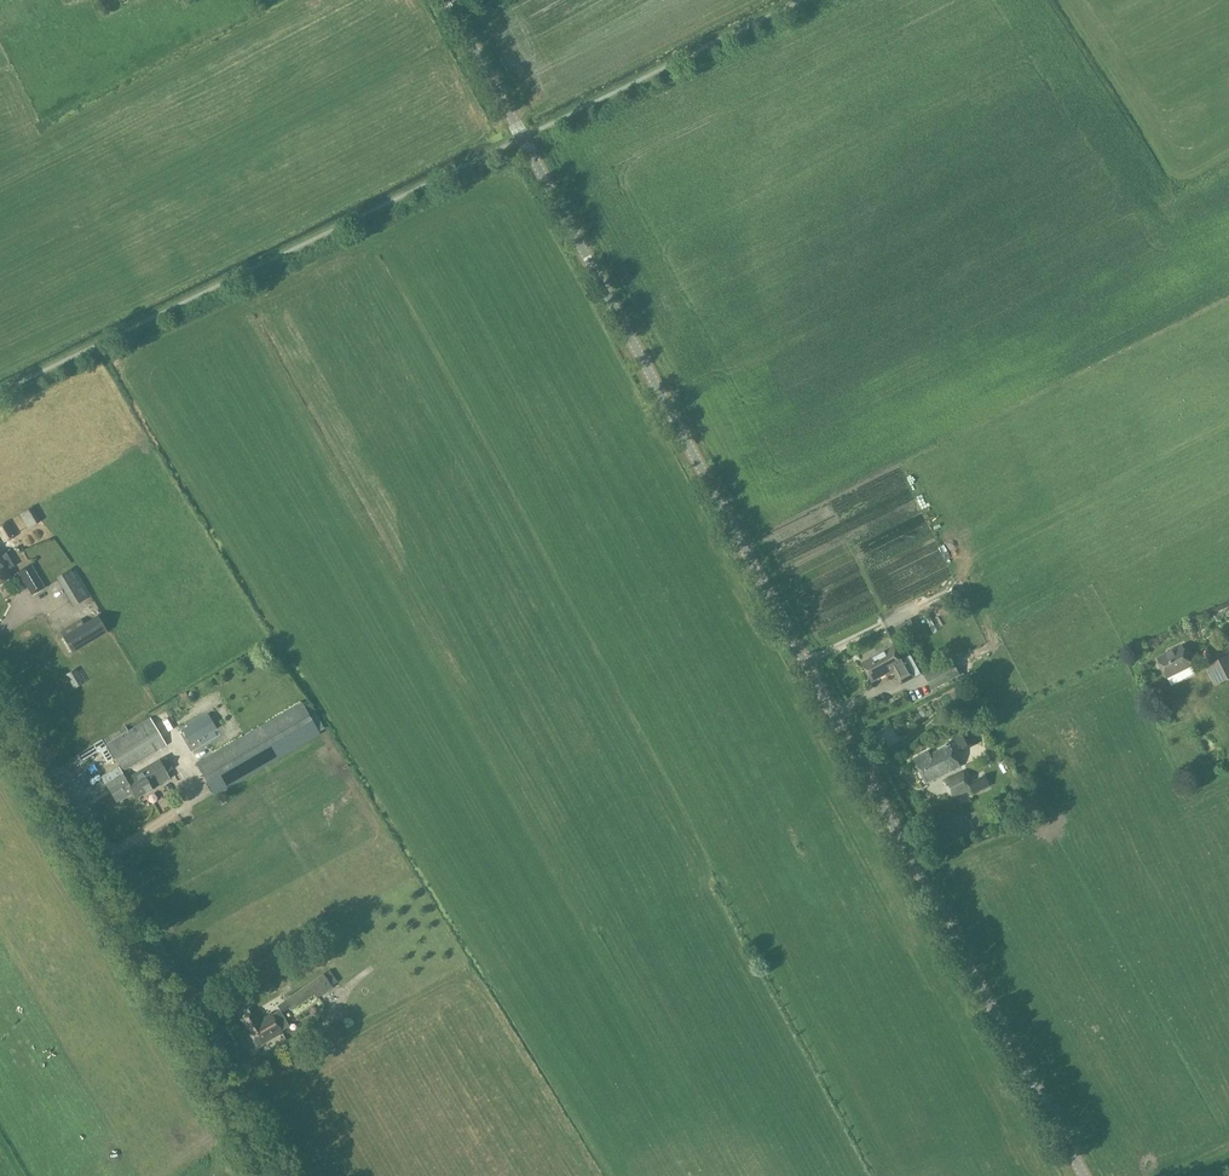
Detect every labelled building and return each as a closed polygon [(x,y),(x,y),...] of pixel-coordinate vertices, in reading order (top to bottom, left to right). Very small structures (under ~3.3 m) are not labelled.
[(21,515),(29,529),(41,522),(32,508),(21,515)] [(0,527),(0,535),(5,543),(16,537),(11,528),(23,521),(20,517),(9,523),(8,522),(0,527)] [(14,542),(6,546),(13,560),(21,557),(14,542)] [(0,562),(0,584),(11,578),(8,571),(15,567),(7,553),(1,557),(2,560),(0,562)] [(46,587),(32,565),(19,573),(32,595),(46,587)] [(88,598),(72,569),(71,570),(69,567),(57,574),(59,577),(57,578),(74,607),(88,598)] [(61,633),(64,637),(74,653),(109,632),(99,616),(84,625),(81,620),(61,633)] [(917,630),(911,619),(896,628),(901,638),(917,630)] [(912,656),(907,659),(906,658),(901,661),(894,646),(863,663),(873,682),(890,674),(890,675),(895,672),(902,685),(917,677),(916,677),(922,674),(912,656)] [(1159,659),(1168,678),(1193,666),(1184,647),(1159,659)] [(1228,679),(1228,656),(1214,663),(1224,682),(1228,679)] [(953,662),(926,676),(933,690),(960,676),(953,662)] [(67,675),(75,689),(89,681),(83,671),(79,673),(77,669),(67,675)] [(302,703),(197,764),(215,797),(321,735),(302,703)] [(183,729),(191,744),(216,729),(208,714),(183,729)] [(128,731),(108,743),(110,747),(117,758),(124,770),(166,744),(150,718),(128,731)] [(110,747),(108,743),(128,731),(126,726),(102,740),(114,760),(117,758),(110,747)] [(80,762),(97,752),(101,753),(107,763),(114,760),(102,740),(76,756),(80,762)] [(958,750),(964,763),(982,755),(977,742),(958,750)] [(929,752),(915,759),(927,784),(961,767),(950,743),(947,744),(948,746),(930,755),(929,752)] [(166,756),(160,760),(167,772),(173,768),(166,756)] [(127,779),(124,774),(107,784),(117,801),(134,792),(136,797),(147,791),(148,792),(148,791),(152,788),(152,790),(153,789),(152,788),(170,778),(166,772),(167,772),(160,760),(127,779)] [(964,771),(943,781),(953,800),(973,791),(975,795),(991,787),(986,776),(970,783),(964,771)] [(332,975),(327,978),(324,975),(287,1000),(293,1010),(317,994),(320,998),(334,988),(333,987),(334,986),(335,986),(338,984),(332,975)] [(246,1011),(249,1016),(242,1021),(258,1047),(282,1032),(282,1031),(289,1026),(290,1026),(290,1025),(290,1024),(288,1021),(287,1019),(286,1017),(284,1015),(283,1014),(281,1012),(281,1011),(280,1011),(272,1016),(271,1014),(261,1020),(256,1012),(255,1013),(252,1007),(246,1011)]
